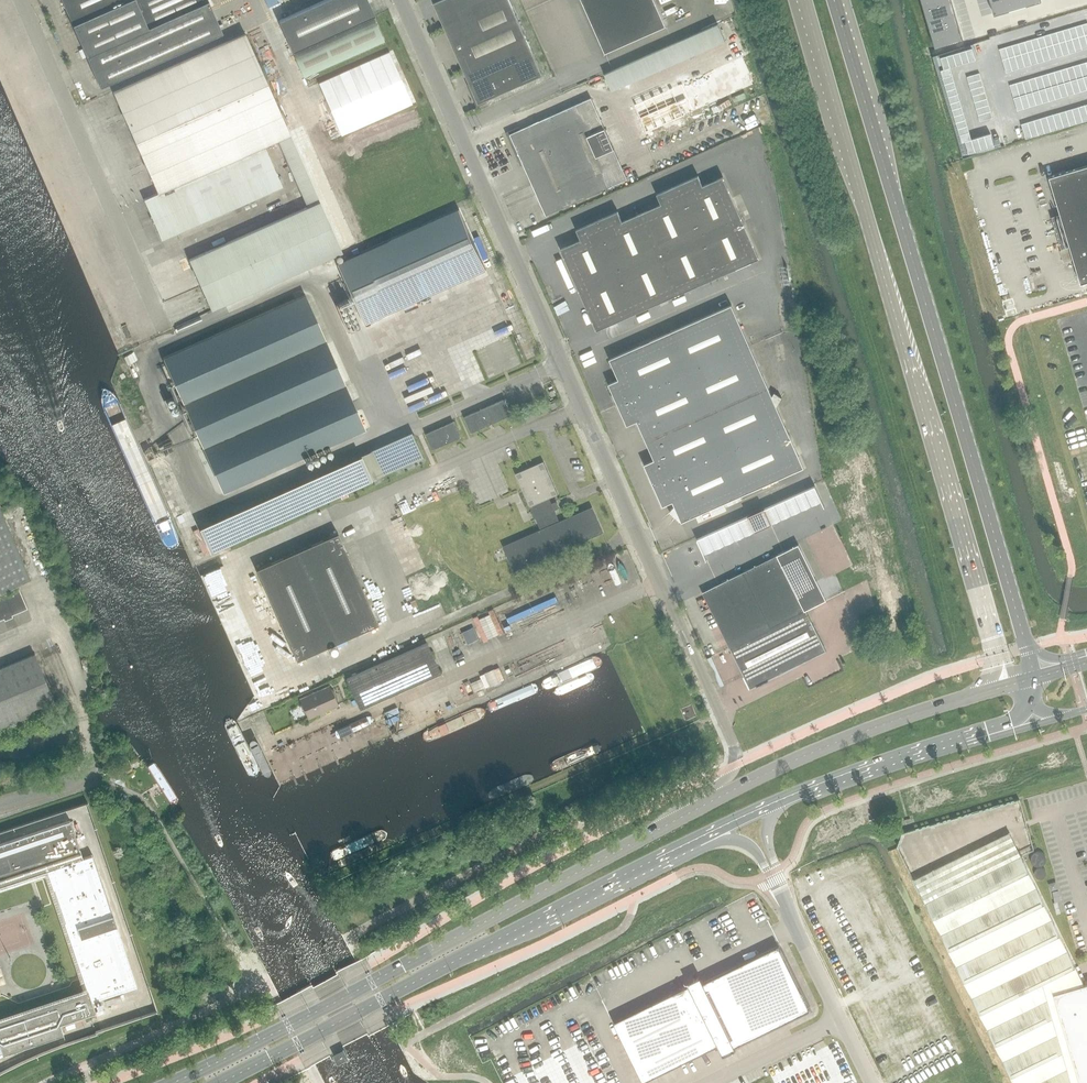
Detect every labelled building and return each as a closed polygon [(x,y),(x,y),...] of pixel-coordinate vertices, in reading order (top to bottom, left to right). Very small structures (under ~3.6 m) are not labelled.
[(100,86),(222,32),(207,0),(62,0),(100,86)] [(367,0),(326,0),(287,17),(279,21),(292,52),(373,16),(374,16),(367,0)] [(433,4),(478,104),(542,75),(509,0),(441,0),(433,4)] [(605,54),(665,27),(654,0),(581,0),(605,54)] [(924,8),(951,0),(921,0),(924,8)] [(951,0),(924,8),(927,20),(955,12),(951,0)] [(990,2),(994,15),(1018,8),(1015,0),(996,0),(990,2)] [(1018,8),(1041,1),(1041,0),(1015,0),(1018,8)] [(955,12),(927,20),(930,32),(958,23),(955,12)] [(384,41),(374,20),(294,55),(304,77),(384,41)] [(958,23),(930,32),(935,48),(963,40),(958,23)] [(718,24),(707,29),(715,45),(725,40),(718,24)] [(1082,25),(1075,26),(1079,38),(1085,36),(1082,25)] [(1075,26),(1069,28),(1072,40),(1079,38),(1075,26)] [(1069,28),(1063,30),(1066,42),(1072,40),(1069,28)] [(704,50),(715,45),(707,29),(697,33),(704,50)] [(1063,30),(1056,32),(1060,44),(1066,42),(1063,30)] [(1056,32),(1050,34),(1053,46),(1060,44),(1056,32)] [(307,207),(188,260),(211,310),(342,252),(290,136),(290,135),(245,33),(113,92),(158,193),(144,199),(161,240),(177,233),(282,187),(264,146),(278,140),(307,207)] [(694,54),(704,50),(697,33),(687,38),(694,54)] [(1050,34),(1043,36),(1047,47),(1053,46),(1050,34)] [(1043,36),(1037,38),(1041,49),(1047,47),(1043,36)] [(1079,38),(1082,50),(1086,48),(1086,43),(1085,36),(1079,38)] [(684,59),(694,54),(687,38),(677,42),(684,59)] [(1037,38),(1031,40),(1034,51),(1041,49),(1037,38)] [(1079,38),(1072,40),(1076,52),(1082,50),(1079,38)] [(1031,40),(1024,41),(1028,53),(1034,51),(1031,40)] [(1072,40),(1066,42),(1069,53),(1076,52),(1072,40)] [(1024,41),(1018,43),(1022,55),(1028,53),(1024,41)] [(674,63),(684,59),(677,42),(666,47),(674,63)] [(1066,42),(1060,44),(1063,55),(1069,53),(1066,42)] [(1018,43),(1012,45),(1015,57),(1022,55),(1018,43)] [(1060,44),(1053,46),(1057,57),(1063,55),(1060,44)] [(971,45),(965,47),(969,61),(976,59),(971,45)] [(1012,45),(1005,47),(1009,59),(1015,57),(1012,45)] [(1053,46),(1047,47),(1050,59),(1057,57),(1053,46)] [(663,68),(674,63),(666,47),(656,51),(663,68)] [(965,47),(958,48),(963,63),(969,61),(965,47)] [(1005,47),(999,49),(1003,61),(1009,59),(1005,47)] [(1047,47),(1041,49),(1044,61),(1050,59),(1047,47)] [(958,48),(952,50),(956,65),(963,63),(958,48)] [(1041,49),(1034,51),(1038,63),(1044,61),(1041,49)] [(952,50),(946,52),(950,67),(956,65),(952,50)] [(653,72),(663,68),(656,51),(646,56),(653,72)] [(1034,51),(1028,53),(1031,65),(1038,63),(1034,51)] [(946,52),(939,54),(944,69),(950,67),(946,52)] [(389,53),(319,84),(341,135),(412,104),(389,53)] [(1028,53),(1022,55),(1025,67),(1031,65),(1028,53)] [(939,54),(933,56),(940,79),(952,75),(950,67),(944,69),(939,54)] [(1022,55),(1015,57),(1019,68),(1025,67),(1022,55)] [(643,77),(653,72),(646,56),(636,61),(643,77)] [(743,57),(734,61),(739,73),(740,74),(743,73),(749,70),(747,65),(743,57)] [(1015,57),(1009,59),(1012,70),(1019,68),(1015,57)] [(1009,59),(1003,61),(1006,72),(1012,70),(1009,59)] [(633,81),(643,77),(636,61),(625,65),(633,81)] [(730,62),(725,65),(731,78),(740,74),(739,73),(734,61),(730,62)] [(1079,64),(1073,66),(1077,79),(1083,77),(1079,64)] [(622,86),(633,81),(625,65),(615,70),(622,86)] [(720,67),(716,69),(722,82),(731,78),(725,65),(720,67)] [(1073,66),(1067,68),(1071,81),(1077,79),(1073,66)] [(1067,68),(1060,70),(1064,83),(1071,81),(1067,68)] [(716,69),(707,73),(713,86),(722,82),(716,69)] [(612,91),(622,86),(615,70),(605,74),(612,91)] [(743,73),(740,74),(744,83),(746,88),(755,84),(749,70),(743,73)] [(1060,70),(1054,72),(1058,85),(1064,83),(1060,70)] [(1054,72),(1048,74),(1052,86),(1058,85),(1054,72)] [(707,73),(698,77),(704,90),(713,86),(707,73)] [(980,73),(967,77),(969,83),(981,79),(980,73)] [(740,74),(731,78),(737,92),(746,88),(744,83),(740,74)] [(1048,74),(1041,76),(1045,88),(1052,86),(1048,74)] [(952,75),(940,79),(942,85),(954,81),(952,75)] [(1041,76),(1035,77),(1039,90),(1045,88),(1041,76)] [(698,77),(689,81),(695,94),(704,90),(698,77)] [(1035,77),(1029,79),(1032,92),(1039,90),(1035,77)] [(1083,77),(1077,79),(1081,92),(1086,90),(1083,77)] [(731,78),(722,82),(728,96),(737,92),(731,78)] [(981,79),(969,83),(971,90),(983,86),(981,79)] [(1029,79),(1022,81),(1026,94),(1032,92),(1029,79)] [(1077,79),(1071,81),(1074,93),(1081,92),(1077,79)] [(689,81),(680,85),(686,98),(695,94),(689,81)] [(954,81),(942,85),(944,91),(956,87),(954,81)] [(1022,81),(1016,83),(1020,96),(1026,94),(1022,81)] [(1071,81),(1064,83),(1068,95),(1074,93),(1071,81)] [(722,82),(713,86),(719,100),(728,96),(722,82)] [(1016,83),(1010,85),(1013,98),(1020,96),(1016,83)] [(1064,83),(1058,85),(1062,97),(1068,95),(1064,83)] [(680,85),(671,89),(677,102),(686,98),(680,85)] [(1058,85),(1052,86),(1055,99),(1062,97),(1058,85)] [(713,86),(704,90),(710,104),(719,100),(713,86)] [(983,86),(971,90),(972,96),(985,92),(983,86)] [(1052,86),(1045,88),(1049,101),(1055,99),(1052,86)] [(956,87),(944,91),(945,97),(958,94),(956,87)] [(1045,88),(1039,90),(1043,103),(1049,101),(1045,88)] [(671,89),(662,93),(668,106),(677,102),(671,89)] [(704,90),(695,94),(701,108),(710,104),(704,90)] [(1039,90),(1032,92),(1036,105),(1043,103),(1039,90)] [(985,92),(972,96),(974,102),(987,98),(985,92)] [(1032,92),(1026,94),(1030,107),(1036,105),(1032,92)] [(662,93),(653,97),(659,110),(668,106),(662,93)] [(695,94),(686,98),(691,112),(701,108),(695,94)] [(958,94),(945,97),(947,104),(960,100),(958,94)] [(1026,94),(1020,96),(1024,109),(1030,107),(1026,94)] [(1020,96),(1013,98),(1017,110),(1024,109),(1020,96)] [(653,97),(644,101),(649,114),(659,110),(653,97)] [(510,134),(519,155),(546,215),(627,179),(618,159),(591,98),(510,134)] [(686,98),(677,102),(682,116),(691,112),(686,98)] [(987,98),(974,102),(976,109),(989,105),(987,98)] [(960,100),(947,104),(949,110),(962,106),(960,100)] [(644,101),(634,105),(640,118),(649,114),(644,101)] [(677,102),(668,106),(673,120),(682,116),(677,102)] [(989,105),(976,109),(978,115),(991,111),(989,105)] [(1078,107),(1083,122),(1086,121),(1086,113),(1085,105),(1078,107)] [(631,106),(622,110),(628,123),(637,120),(631,106)] [(668,106),(659,110),(664,124),(673,120),(668,106)] [(962,106),(949,110),(951,116),(963,112),(962,106)] [(1078,107),(1072,109),(1076,124),(1083,122),(1078,107)] [(1072,109),(1066,111),(1070,126),(1076,124),(1072,109)] [(659,110),(649,114),(655,128),(664,124),(659,110)] [(991,111),(978,115),(980,121),(993,117),(991,111)] [(1066,111),(1059,113),(1064,128),(1070,126),(1066,111)] [(963,112),(951,116),(953,122),(965,119),(963,112)] [(1059,113),(1053,115),(1057,129),(1064,128),(1059,113)] [(649,114),(640,118),(646,132),(655,128),(649,114)] [(1053,115),(1047,117),(1051,131),(1057,129),(1053,115)] [(1047,117),(1040,118),(1045,133),(1051,131),(1047,117)] [(1040,118),(1034,120),(1038,135),(1045,133),(1040,118)] [(965,119),(953,122),(955,129),(967,125),(965,119)] [(637,120),(628,123),(634,137),(642,133),(637,120)] [(1034,120),(1028,122),(1032,137),(1038,135),(1034,120)] [(1028,122),(1021,124),(1026,139),(1032,137),(1028,122)] [(967,125),(955,129),(956,135),(969,131),(967,125)] [(969,131),(956,135),(963,157),(970,155),(965,141),(971,139),(969,131)] [(991,133),(984,135),(988,150),(995,148),(991,133)] [(984,135),(978,137),(982,152),(988,150),(984,135)] [(978,137),(972,139),(976,154),(982,152),(978,137)] [(971,139),(965,141),(970,155),(976,154),(972,139),(971,139)] [(1050,177),(1061,214),(1061,216),(1054,218),(1063,246),(1069,244),(1070,246),(1081,283),(1086,282),(1086,166),(1050,177)] [(597,330),(759,259),(723,177),(703,186),(698,176),(657,194),(662,204),(622,222),(618,212),(577,230),(581,240),(561,249),(597,330)] [(459,209),(336,264),(363,324),(486,270),(459,209)] [(223,492),(344,438),(365,429),(305,295),(163,358),(223,492)] [(681,521),(803,467),(731,305),(609,359),(618,379),(608,384),(627,425),(637,421),(654,460),(644,465),(662,506),(672,501),(681,521)] [(471,433),(512,415),(505,399),(464,417),(471,433)] [(433,450),(461,437),(453,421),(425,434),(433,450)] [(413,433),(361,456),(372,481),(424,458),(414,437),(413,433)] [(516,474),(541,529),(503,546),(514,571),(603,532),(592,507),(559,522),(554,510),(558,508),(555,502),(551,504),(548,498),(557,494),(543,462),(516,474)] [(31,580),(0,507),(0,593),(31,580)] [(746,536),(762,529),(754,512),(738,520),(746,536)] [(337,533),(256,569),(297,660),(378,624),(418,606),(408,583),(419,578),(399,532),(388,537),(378,515),(337,533)] [(798,545),(778,554),(702,592),(717,623),(729,647),(765,630),(805,610),(826,600),(798,545)] [(27,610),(19,589),(0,597),(0,621),(27,610)] [(826,651),(818,635),(812,623),(805,610),(765,630),(729,647),(750,689),(826,651)] [(473,628),(463,633),(468,644),(478,639),(473,628)] [(360,709),(433,676),(440,673),(427,643),(346,678),(360,709)] [(55,706),(34,655),(0,669),(0,728),(55,706)] [(309,717),(338,705),(330,686),(300,699),(309,717)] [(687,718),(699,713),(695,705),(693,706),(694,710),(692,711),(689,705),(682,708),(687,718)] [(140,754),(158,782),(167,776),(150,748),(140,754)] [(126,773),(133,770),(130,764),(123,767),(126,773)] [(117,767),(110,770),(115,781),(122,777),(117,767)] [(115,781),(110,770),(106,772),(110,780),(113,782),(115,781)] [(2,1054),(63,1033),(60,1024),(95,1012),(92,1002),(137,987),(93,854),(83,857),(70,820),(0,844),(0,886),(47,870),(87,990),(0,1020),(0,1047),(2,1054)] [(1085,985),(1020,853),(1010,832),(914,879),(1013,1082),(1086,1082),(1086,984),(1085,985)] [(614,1022),(643,1082),(718,1046),(723,1056),(736,1050),(735,1047),(810,1010),(778,946),(703,983),(700,977),(699,978),(698,977),(693,979),(694,980),(687,983),(689,986),(614,1022)] [(345,1049),(334,1055),(336,1058),(338,1063),(349,1058),(347,1053),(345,1049)]
